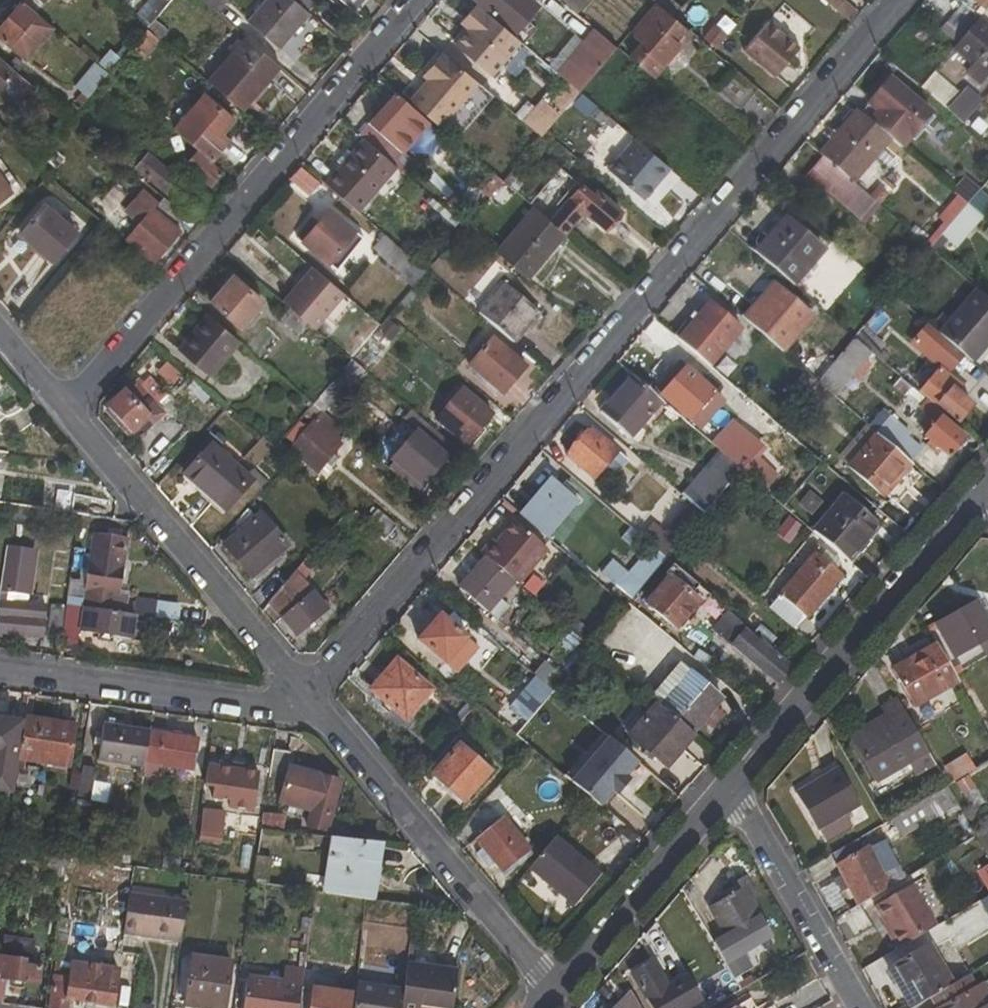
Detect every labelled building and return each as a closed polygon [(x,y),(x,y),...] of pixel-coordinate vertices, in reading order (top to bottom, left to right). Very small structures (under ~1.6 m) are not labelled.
[(154,20),(171,0),(149,0),(138,14),(144,19),(140,24),(147,29),(154,20)] [(227,0),(202,0),(217,13),(227,0)] [(279,50),(310,13),(295,0),(264,0),(246,22),(279,50)] [(364,0),(340,0),(354,12),(364,0)] [(537,5),(530,0),(475,0),(514,33),(537,5)] [(577,14),(588,0),(560,0),(577,14)] [(657,4),(672,17),(680,7),(671,0),(660,0),(657,4)] [(849,21),(858,11),(845,0),(824,0),(849,21)] [(987,3),(987,0),(973,0),(983,9),(987,3)] [(53,30),(19,1),(0,25),(0,38),(27,62),(53,30)] [(454,45),(490,75),(519,41),(475,4),(465,16),(472,23),(467,28),(454,45)] [(642,42),(629,58),(655,80),(693,34),(672,17),(657,4),(632,33),(642,42)] [(961,4),(940,30),(957,45),(979,19),(961,4)] [(465,16),(460,22),(467,28),(472,23),(465,16)] [(987,76),(987,25),(980,17),(979,19),(957,45),(953,49),(970,64),(965,70),(981,84),(987,76)] [(159,40),(166,31),(154,20),(147,29),(159,40)] [(777,75),(799,47),(769,22),(746,50),(777,75)] [(715,25),(704,37),(717,48),(728,36),(715,25)] [(131,48),(143,58),(159,40),(147,29),(131,48)] [(603,61),(616,46),(595,29),(583,43),(603,61)] [(207,80),(244,112),(281,67),(245,36),(207,80)] [(603,61),(583,43),(569,60),(589,77),(603,61)] [(409,99),(440,126),(478,82),(443,52),(424,74),(429,78),(409,99)] [(589,77),(569,60),(557,73),(568,82),(578,91),(589,77)] [(65,112),(72,118),(91,96),(110,74),(94,61),(74,86),(80,92),(65,112)] [(28,96),(36,87),(18,72),(16,75),(0,62),(0,92),(10,81),(28,96)] [(960,94),(934,72),(921,88),(963,124),(981,103),(965,89),(960,94)] [(741,109),(754,93),(731,73),(717,89),(741,109)] [(885,73),(864,99),(867,102),(889,77),(885,73)] [(889,77),(867,102),(859,112),(891,139),(905,151),(934,115),(889,77)] [(549,105),(542,99),(523,121),(541,135),(544,131),(578,91),(568,82),(549,105)] [(396,92),(359,135),(363,138),(397,167),(402,172),(412,158),(405,152),(431,121),(396,92)] [(174,128),(198,149),(213,161),(232,141),(225,134),(236,121),(203,93),(174,128)] [(891,139),(859,112),(855,109),(819,154),(822,155),(854,183),(891,139)] [(605,114),(601,119),(614,130),(618,125),(605,114)] [(601,154),(598,159),(608,168),(633,137),(618,125),(614,130),(598,151),(601,154)] [(608,168),(644,199),(654,187),(651,184),(665,165),(633,137),(608,168)] [(325,183),(359,213),(397,167),(363,138),(325,183)] [(211,186),(222,172),(197,150),(185,164),(211,186)] [(189,213),(201,198),(149,153),(136,168),(189,213)] [(881,206),(854,183),(822,155),(812,168),(832,186),(828,191),(866,223),(881,206)] [(0,159),(0,176),(12,193),(21,188),(0,159)] [(654,187),(670,168),(665,165),(651,184),(654,187)] [(308,196),(317,184),(298,168),(289,179),(308,196)] [(805,176),(825,194),(828,191),(832,186),(812,168),(805,176)] [(516,191),(522,183),(509,172),(503,180),(516,191)] [(480,191),(488,198),(503,180),(495,173),(480,191)] [(568,199),(551,220),(565,232),(584,210),(607,229),(622,212),(596,189),(593,194),(567,173),(555,188),(568,199)] [(0,176),(0,202),(12,193),(0,176)] [(978,192),(961,178),(950,190),(956,195),(967,205),(978,192)] [(154,263),(180,231),(175,226),(153,207),(157,202),(141,189),(125,210),(139,222),(126,239),(154,263)] [(979,192),(978,192),(967,205),(982,217),(987,210),(987,200),(979,192)] [(185,214),(163,195),(157,202),(153,207),(175,226),(185,214)] [(947,229),(967,205),(956,195),(936,219),(947,229)] [(53,262),(78,232),(43,204),(19,233),(53,262)] [(496,250),(529,278),(566,234),(565,232),(551,220),(534,206),(496,250)] [(329,264),(357,232),(329,208),(310,231),(303,226),(295,235),(329,264)] [(774,230),(778,233),(758,256),(794,287),(825,250),(785,217),(774,230)] [(398,273),(413,286),(427,270),(383,232),(374,244),(402,269),(398,273)] [(284,304),(316,330),(345,294),(314,268),(284,304)] [(240,328),(263,300),(232,274),(209,303),(240,328)] [(503,283),(478,313),(515,344),(525,331),(523,328),(537,311),(503,283)] [(812,318),(774,285),(744,320),(783,353),(812,318)] [(418,294),(412,288),(398,304),(405,309),(418,294)] [(973,362),(987,344),(987,298),(976,288),(939,333),(973,362)] [(710,303),(678,339),(691,350),(711,366),(742,330),(710,303)] [(177,350),(209,377),(239,341),(207,315),(177,350)] [(365,371),(400,328),(387,318),(380,325),(351,359),(361,368),(365,371)] [(881,340),(864,326),(854,338),(872,352),(881,340)] [(662,343),(682,360),(691,350),(678,339),(670,333),(662,343)] [(834,397),(872,352),(854,338),(816,382),(826,390),(834,397)] [(502,396),(526,367),(493,339),(468,367),(502,396)] [(898,374),(907,363),(881,340),(872,352),(898,374)] [(361,368),(351,359),(319,397),(329,406),(361,368)] [(955,382),(940,367),(920,390),(959,423),(973,405),(952,386),(955,382)] [(695,416),(715,394),(685,368),(661,395),(698,427),(702,422),(695,416)] [(804,371),(795,383),(807,393),(816,382),(804,371)] [(987,396),(987,374),(985,371),(975,385),(987,396)] [(137,385),(134,382),(107,406),(133,434),(150,419),(154,423),(164,414),(157,407),(168,398),(148,375),(137,385)] [(631,438),(661,401),(630,376),(600,412),(631,438)] [(892,387),(904,396),(912,387),(900,377),(892,387)] [(805,413),(826,390),(816,382),(807,393),(797,405),(805,413)] [(467,446),(492,416),(462,390),(436,419),(467,446)] [(346,433),(323,414),(329,406),(319,397),(313,404),(304,414),(313,421),(307,428),(301,424),(292,434),(298,439),(290,447),(281,441),(275,449),(290,461),(312,480),(342,445),(339,442),(346,433)] [(966,440),(938,417),(941,411),(926,398),(918,408),(934,421),(923,435),(950,458),(966,440)] [(133,434),(107,406),(101,410),(129,438),(133,434)] [(411,411),(404,419),(415,429),(424,435),(431,427),(411,411)] [(742,470),(753,456),(761,447),(737,426),(717,449),(725,456),(742,470)] [(617,475),(630,460),(592,427),(567,456),(594,480),(606,467),(617,475)] [(424,489),(450,457),(424,435),(415,429),(390,460),(424,489)] [(846,466),(884,498),(913,464),(875,431),(846,466)] [(227,513),(255,479),(211,443),(184,476),(227,513)] [(710,463),(682,495),(704,514),(742,470),(725,456),(715,468),(710,463)] [(759,485),(771,470),(753,456),(742,470),(759,485)] [(661,500),(672,486),(649,468),(639,481),(661,500)] [(577,501),(550,478),(520,516),(546,538),(577,501)] [(843,495),(814,531),(852,563),(881,527),(843,495)] [(11,520),(27,522),(28,508),(12,506),(11,520)] [(377,511),(365,525),(385,542),(396,527),(377,511)] [(236,535),(231,530),(220,544),(251,580),(278,556),(289,546),(261,513),(236,535)] [(496,545),(492,542),(482,554),(485,557),(515,581),(521,587),(550,552),(515,523),(496,545)] [(129,537),(92,532),(82,607),(118,612),(129,537)] [(634,597),(667,557),(651,544),(628,573),(612,559),(603,571),(634,597)] [(6,547),(0,589),(0,633),(40,639),(45,604),(31,602),(37,551),(6,547)] [(796,630),(841,575),(816,553),(770,607),(796,630)] [(318,564),(310,555),(269,603),(297,636),(328,609),(304,580),(318,564)] [(254,584),(281,560),(278,556),(251,580),(254,584)] [(488,611),(515,581),(485,557),(459,587),(488,611)] [(634,597),(627,604),(635,611),(666,574),(668,577),(645,603),(676,630),(708,592),(667,557),(634,597)] [(595,581),(625,607),(627,604),(634,597),(603,571),(595,581)] [(137,630),(161,633),(164,615),(175,617),(177,601),(142,596),(137,630)] [(986,656),(987,655),(987,620),(978,602),(937,624),(955,657),(979,643),(986,656)] [(130,639),(134,614),(118,612),(82,607),(65,604),(64,607),(60,636),(60,642),(76,644),(78,631),(130,639)] [(50,605),(47,633),(60,636),(64,607),(50,605)] [(727,608),(710,629),(776,684),(793,663),(727,608)] [(444,663),(467,637),(440,614),(418,641),(444,663)] [(959,683),(954,675),(936,643),(892,668),(915,708),(959,683)] [(407,721),(433,689),(397,659),(370,690),(407,721)] [(544,661),(533,673),(535,674),(555,691),(564,679),(544,661)] [(677,661),(650,695),(657,702),(693,732),(703,721),(715,707),(721,699),(677,661)] [(526,685),(545,701),(555,691),(535,674),(526,685)] [(528,695),(503,724),(516,735),(541,705),(528,695)] [(908,765),(916,779),(936,767),(928,754),(921,741),(896,699),(880,708),(883,715),(889,722),(853,742),(877,782),(908,765)] [(629,736),(666,768),(695,733),(693,732),(657,702),(629,736)] [(467,703),(455,718),(459,723),(472,707),(467,703)] [(713,729),(725,715),(715,707),(703,721),(713,729)] [(853,742),(889,722),(883,715),(848,735),(853,742)] [(69,767),(76,724),(25,717),(18,759),(69,767)] [(99,746),(98,760),(143,766),(148,732),(149,731),(113,727),(113,720),(107,719),(107,726),(103,725),(100,739),(99,746)] [(21,723),(0,720),(0,788),(11,789),(21,723)] [(946,743),(939,731),(921,741),(928,754),(946,743)] [(148,732),(143,766),(142,776),(159,778),(160,767),(193,772),(198,740),(148,732)] [(600,738),(633,768),(639,762),(605,733),(600,738)] [(628,780),(625,777),(633,768),(600,738),(566,777),(582,791),(589,797),(599,805),(599,806),(612,792),(615,795),(628,780)] [(95,746),(84,744),(80,767),(83,767),(93,768),(95,746)] [(464,801),(491,770),(460,744),(433,775),(464,801)] [(289,753),(272,749),(268,777),(285,779),(289,753)] [(966,756),(944,768),(953,783),(975,770),(966,756)] [(258,771),(206,765),(203,786),(214,787),(213,796),(229,798),(228,805),(252,809),(258,771)] [(95,769),(93,768),(83,767),(78,802),(90,803),(95,769)] [(340,782),(290,767),(286,781),(280,801),(311,810),(307,826),(327,832),(336,799),(340,782)] [(844,815),(861,805),(838,767),(795,792),(825,842),(851,828),(844,815)] [(568,809),(574,814),(589,797),(582,791),(568,809)] [(938,814),(929,797),(892,819),(902,835),(938,814)] [(285,813),(263,809),(260,826),(283,828),(285,813)] [(221,836),(224,815),(203,812),(200,833),(221,836)] [(504,877),(535,852),(503,814),(473,839),(480,848),(476,852),(488,868),(493,863),(504,877)] [(382,843),(330,835),(322,891),(366,898),(375,898),(385,868),(379,864),(382,843)] [(600,875),(556,836),(529,868),(574,906),(600,875)] [(840,889),(847,885),(859,905),(904,879),(881,841),(878,841),(874,842),(835,864),(842,876),(835,880),(840,889)] [(46,879),(63,882),(67,855),(49,853),(46,879)] [(271,857),(256,855),(253,882),(268,884),(271,857)] [(163,859),(162,869),(180,871),(181,862),(163,859)] [(912,886),(876,907),(899,948),(936,927),(912,886)] [(724,936),(761,915),(744,887),(708,908),(724,936)] [(123,934),(181,943),(187,902),(129,893),(123,934)] [(71,920),(57,918),(52,959),(66,961),(71,920)] [(35,941),(3,936),(0,957),(0,979),(39,986),(41,967),(32,965),(35,941)] [(887,968),(910,1007),(912,1007),(931,998),(953,984),(929,943),(887,968)] [(231,962),(190,956),(184,1006),(197,1007),(225,1007),(231,962)] [(45,1007),(65,1007),(65,1000),(113,1007),(117,969),(66,961),(52,959),(45,1007)] [(667,985),(652,959),(630,973),(651,1007),(689,1007),(703,1000),(688,974),(667,985)] [(407,964),(403,990),(401,1007),(452,1007),(457,971),(407,964)] [(286,982),(240,975),(235,1007),(243,1007),(298,1007),(300,993),(301,987),(303,970),(288,968),(286,982)] [(976,987),(969,975),(953,984),(931,998),(937,1007),(987,1007),(987,981),(976,987)] [(357,983),(353,1007),(401,1007),(403,990),(357,983)] [(300,993),(298,1007),(348,1007),(349,993),(313,988),(312,995),(300,993)] [(631,992),(616,1007),(640,1007),(631,992)] [(751,998),(735,1007),(757,1007),(751,998)]
